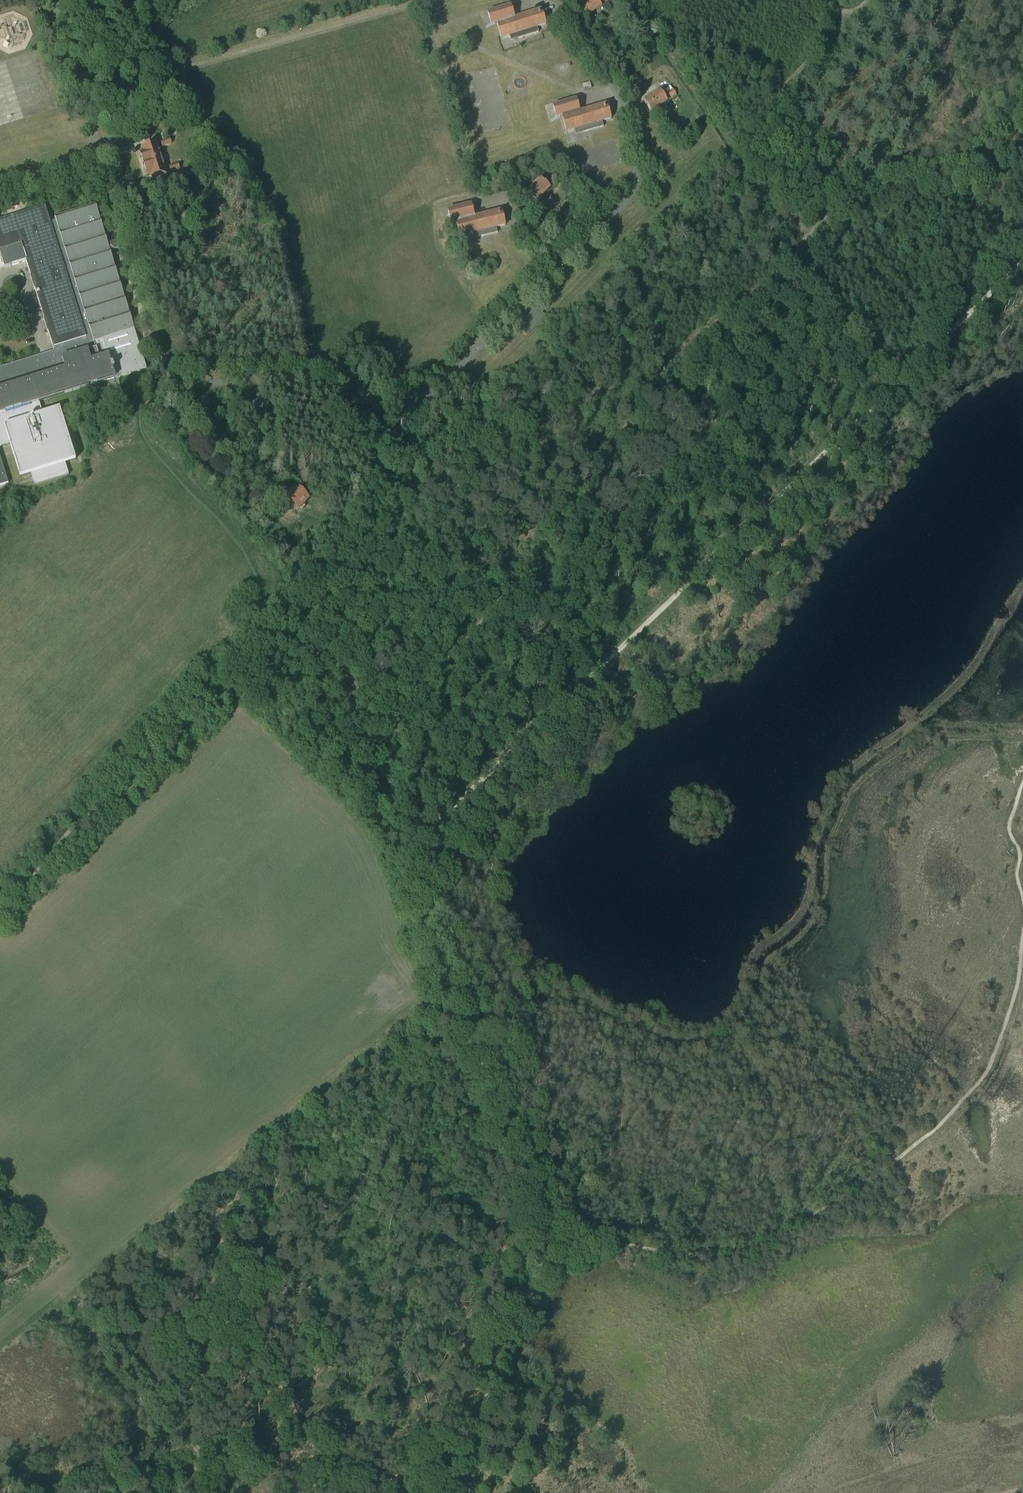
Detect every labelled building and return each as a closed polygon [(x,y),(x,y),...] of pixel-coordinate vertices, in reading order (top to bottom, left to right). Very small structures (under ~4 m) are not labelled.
[(609,0),(599,0),(597,1),(597,0),(588,0),(578,7),(585,17),(601,6),(607,2),(609,0)] [(607,2),(601,6),(605,12),(611,8),(607,2)] [(513,20),(513,18),(514,18),(510,6),(487,13),(491,25),(498,23),(499,24),(497,25),(497,24),(496,25),(501,39),(502,39),(501,38),(516,34),(517,38),(537,32),(538,33),(536,27),(545,25),(546,25),(541,11),(531,14),(532,15),(523,18),(523,17),(513,20)] [(119,29),(127,24),(121,14),(113,19),(119,29)] [(101,31),(111,28),(109,23),(100,25),(101,31)] [(583,91),(591,88),(589,83),(582,85),(583,91)] [(651,112),(675,94),(672,90),(663,96),(660,91),(644,102),(651,112)] [(579,114),(578,112),(579,111),(575,100),(553,107),(556,118),(563,116),(564,118),(562,119),(562,118),(566,133),(567,132),(566,132),(581,128),(582,132),(602,126),(603,127),(602,121),(610,119),(611,119),(607,105),(606,105),(597,108),(597,109),(588,112),(588,111),(579,114)] [(165,137),(177,133),(175,126),(163,130),(165,137)] [(163,147),(171,145),(169,138),(161,141),(163,147)] [(143,164),(161,158),(156,144),(143,148),(144,152),(140,153),(143,164)] [(153,178),(166,173),(161,158),(143,164),(147,175),(151,174),(153,178)] [(171,172),(180,169),(178,163),(169,166),(171,172)] [(180,181),(192,178),(190,170),(178,174),(180,181)] [(549,187),(557,179),(553,175),(545,183),(541,179),(527,192),(536,201),(549,187)] [(472,198),(479,196),(478,190),(470,192),(472,198)] [(7,445),(18,481),(32,477),(34,486),(69,475),(66,466),(76,463),(59,408),(42,414),(39,402),(115,378),(115,377),(146,367),(110,251),(122,248),(119,240),(107,244),(95,205),(54,217),(55,221),(50,222),(45,207),(0,220),(0,254),(5,269),(26,262),(31,276),(30,277),(31,280),(34,289),(44,320),(47,332),(48,332),(53,348),(52,348),(53,348),(54,351),(0,368),(0,447),(7,445)] [(473,218),(473,217),(474,216),(471,205),(448,211),(451,222),(458,220),(458,222),(457,223),(457,222),(456,222),(460,237),(460,236),(475,233),(476,237),(497,232),(497,233),(496,227),(505,225),(502,211),(501,211),(492,214),(492,215),(483,217),(483,216),(473,218)] [(8,483),(0,457),(0,486),(8,483)] [(294,490),(291,487),(288,490),(291,493),(285,498),(298,511),(309,499),(297,487),(294,490)]
